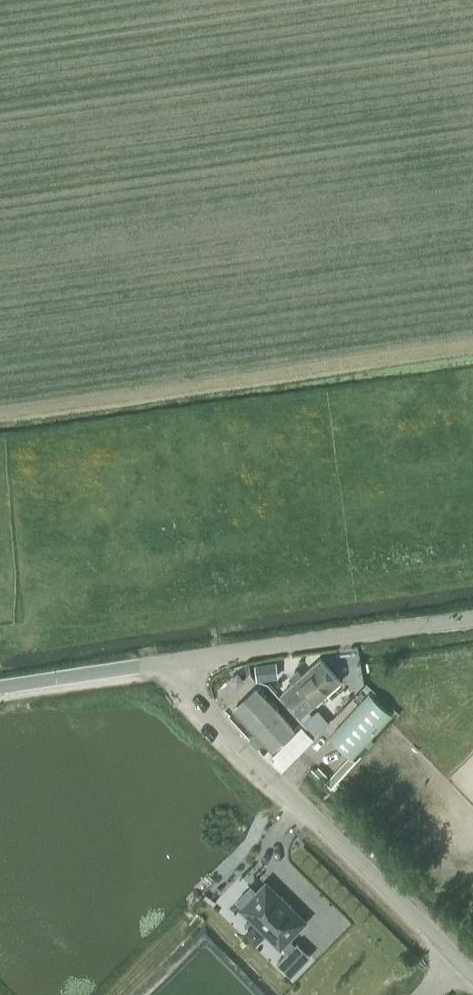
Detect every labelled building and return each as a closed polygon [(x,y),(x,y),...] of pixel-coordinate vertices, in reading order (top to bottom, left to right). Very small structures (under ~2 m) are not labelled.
[(298,670),(296,671),(295,671),(294,672),(292,673),(291,674),(290,676),(289,677),(289,678),(294,684),(285,692),(304,714),(342,680),(323,658),(303,676),(298,670)] [(243,667),(239,668),(242,680),(247,678),(243,667)] [(246,692),(234,704),(257,729),(254,732),(262,741),(265,738),(273,747),(286,736),(295,728),(255,684),(246,692)] [(361,704),(370,694),(365,689),(356,700),(361,704)] [(390,712),(370,694),(332,736),(351,754),(390,712)] [(312,736),(301,725),(273,754),(269,749),(264,753),(280,771),(312,736)] [(291,974),(310,955),(298,943),(296,945),(289,938),(306,920),(291,906),(292,905),(282,896),(281,896),(267,882),(257,892),(251,886),(238,900),(244,906),(242,908),(281,946),(282,944),(289,951),(279,962),(291,974)]
